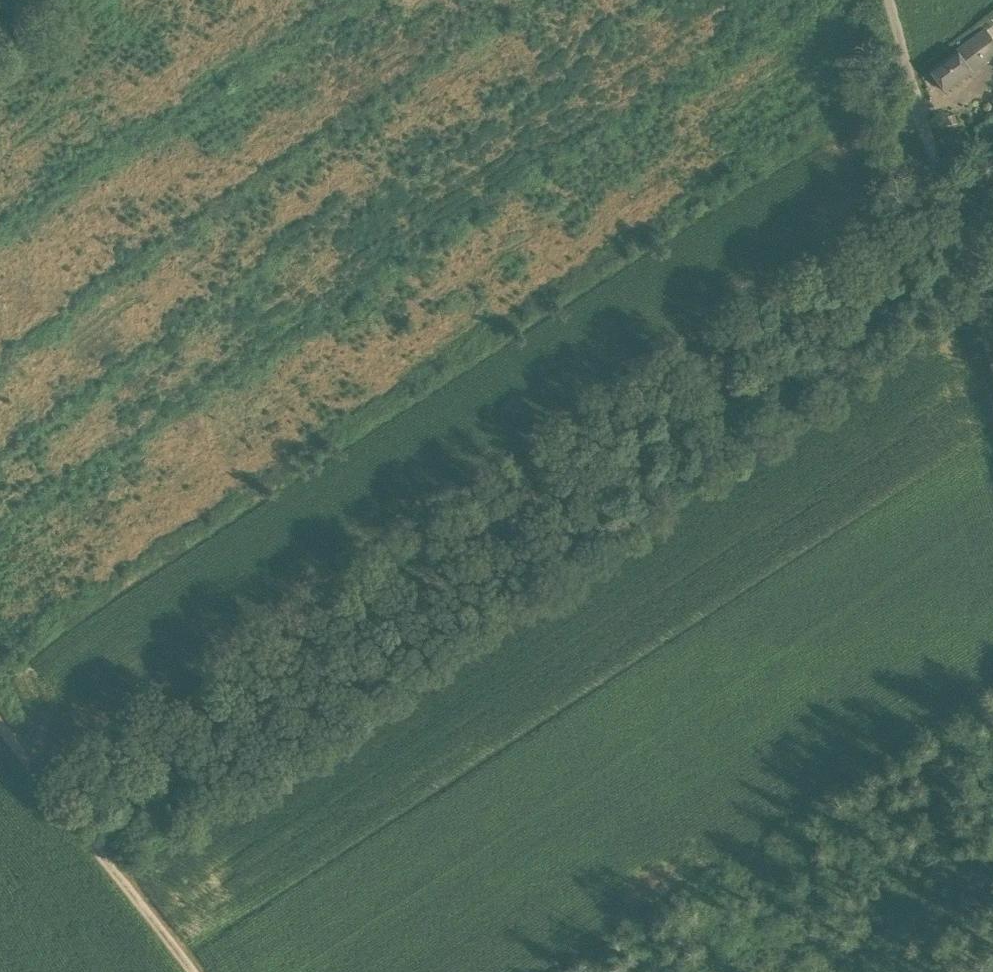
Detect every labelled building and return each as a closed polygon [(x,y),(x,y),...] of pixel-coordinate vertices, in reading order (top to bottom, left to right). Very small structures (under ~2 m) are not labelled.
[(930,71),(945,91),(973,71),(992,56),(992,40),(986,30),(958,50),(930,71)]
